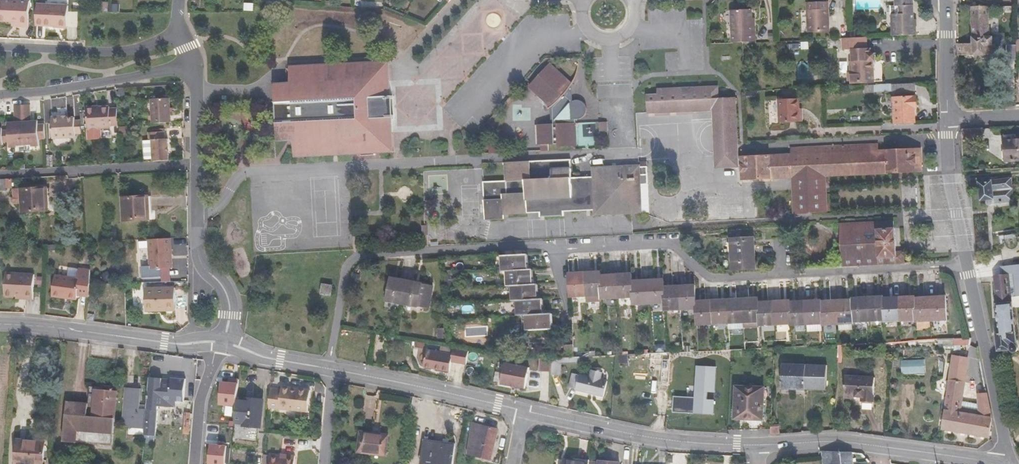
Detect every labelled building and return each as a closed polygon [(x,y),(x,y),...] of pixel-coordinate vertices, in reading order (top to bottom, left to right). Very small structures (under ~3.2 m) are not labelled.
[(30,1),(9,0),(0,0),(0,21),(14,21),(14,26),(29,27),(30,1)] [(917,35),(916,27),(914,27),(914,19),(914,5),(913,5),(913,0),(893,0),(893,6),(891,6),(892,14),(893,36),(917,35)] [(807,10),(808,33),(830,32),(829,9),(828,9),(828,1),(807,2),(808,10),(807,10)] [(407,14),(409,9),(395,3),(393,9),(407,14)] [(68,6),(37,4),(36,25),(67,27),(68,6)] [(972,43),(957,44),(957,56),(996,55),(997,44),(994,44),(994,36),(990,36),(989,6),(972,6),(972,33),(972,43)] [(731,10),(733,43),(743,42),(756,41),(755,34),(753,34),(752,18),(752,10),(731,10)] [(1014,55),(1014,34),(1001,34),(1001,42),(1005,42),(1006,56),(1014,55)] [(867,37),(850,38),(843,38),(843,49),(853,49),(853,62),(851,62),(851,74),(849,74),(849,83),(874,82),(873,61),(876,61),(876,53),(871,53),(871,48),(867,49),(867,37)] [(392,131),(392,128),(388,62),(290,68),(291,84),(275,85),(278,141),(290,140),(293,140),(294,156),(335,154),(393,151),(392,131)] [(556,103),(562,97),(562,96),(570,87),(572,84),(550,63),(531,83),(554,105),(556,103)] [(553,105),(554,105),(531,83),(528,86),(550,107),(553,105)] [(894,98),(896,125),(916,124),(915,108),(917,108),(917,97),(916,97),(915,83),(893,84),(894,92),(894,98)] [(562,96),(562,97),(570,103),(572,101),(572,84),(570,87),(562,96)] [(893,84),(864,85),(864,93),(894,92),(893,84)] [(647,112),(713,110),(718,110),(718,98),(718,87),(657,90),(657,95),(646,96),(647,112)] [(570,103),(562,97),(556,103),(554,105),(553,105),(554,124),(538,125),(539,145),(558,144),(558,147),(577,146),(576,119),(579,119),(583,118),(585,116),(586,113),(587,110),(587,107),(586,105),(583,102),(581,101),(577,100),(572,101),(570,103)] [(713,110),(715,143),(737,142),(735,97),(718,98),(718,110),(713,110)] [(171,123),(170,98),(151,99),(153,124),(171,123)] [(800,122),(800,109),(799,99),(779,100),(780,122),(800,122)] [(14,105),(15,122),(16,130),(9,130),(9,142),(10,148),(17,147),(17,146),(32,145),(32,146),(40,146),(39,139),(38,124),(31,125),(31,121),(30,104),(22,105),(14,105)] [(110,106),(87,108),(88,129),(111,128),(111,125),(119,125),(118,108),(110,109),(110,106)] [(75,121),(75,117),(67,118),(62,118),(62,117),(52,117),(53,138),(76,137),(76,133),(75,121)] [(983,138),(982,127),(963,129),(961,130),(962,140),(983,138)] [(145,162),(154,161),(169,160),(168,139),(165,139),(165,132),(149,133),(150,140),(144,140),(145,162)] [(1005,144),(1007,161),(1018,161),(1018,138),(1016,138),(1016,144),(1005,144)] [(737,142),(715,143),(716,168),(738,167),(738,159),(737,142)] [(878,144),(824,147),(826,176),(917,172),(916,156),(911,157),(910,149),(878,151),(878,144)] [(792,148),(792,155),(793,177),(793,190),(826,189),(826,176),(824,147),(792,148)] [(921,149),(910,149),(911,157),(916,156),(917,172),(922,171),(921,149)] [(793,177),(792,155),(742,157),(742,159),(742,179),(793,177)] [(540,207),(540,212),(541,217),(563,216),(563,211),(595,210),(595,214),(633,212),(642,212),(640,185),(648,184),(647,167),(640,167),(640,166),(593,168),(594,177),(571,178),(571,167),(570,167),(570,160),(506,163),(507,181),(483,182),(485,219),(504,218),(504,214),(527,213),(527,212),(527,208),(540,207)] [(987,200),(987,201),(987,203),(987,204),(988,204),(989,205),(990,205),(991,205),(992,205),(993,204),(994,203),(1014,202),(1012,178),(979,182),(982,200),(987,200)] [(12,179),(0,180),(0,192),(13,191),(12,179)] [(23,212),(49,210),(48,188),(13,190),(14,202),(22,202),(23,212)] [(826,189),(793,190),(794,214),(827,213),(826,189)] [(124,220),(150,219),(149,196),(123,198),(124,220)] [(895,228),(894,220),(840,223),(842,267),(904,264),(904,254),(897,254),(896,251),(895,228)] [(999,236),(1001,245),(1006,244),(1007,246),(1010,248),(1012,249),(1015,249),(1018,248),(1018,247),(1018,233),(999,236)] [(173,269),(171,238),(148,239),(150,270),(173,269)] [(754,238),(731,239),(733,270),(756,268),(754,238)] [(502,271),(507,271),(508,286),(512,285),(513,300),(517,300),(518,315),(526,315),(527,329),(552,328),(552,314),(543,314),(542,299),(538,299),(537,284),(533,285),(532,270),(528,270),(527,254),(502,256),(502,271)] [(62,296),(78,298),(78,295),(90,297),(91,284),(90,270),(79,269),(78,279),(55,276),(52,297),(62,298),(62,296)] [(997,304),(1000,332),(997,332),(999,350),(1011,349),(1011,350),(1011,351),(1012,351),(1012,352),(1013,352),(1014,352),(1015,352),(1016,352),(1017,352),(1017,351),(1018,351),(1018,350),(1018,349),(1018,347),(1018,346),(1018,345),(1017,345),(1017,344),(1015,327),(1012,301),(1012,299),(1018,298),(1018,269),(1004,270),(1005,275),(995,276),(998,304),(997,304)] [(697,309),(696,301),(695,285),(664,287),(664,279),(633,281),(633,273),(601,276),(601,271),(570,273),(571,297),(602,295),(602,299),(634,297),(634,304),(665,303),(666,310),(697,309)] [(6,274),(5,297),(25,298),(25,300),(33,300),(34,276),(6,274)] [(388,301),(418,307),(420,298),(422,283),(392,277),(388,301)] [(420,298),(430,300),(433,285),(422,283),(420,298)] [(333,286),(322,284),(321,294),(332,296),(333,286)] [(146,289),(146,309),(165,309),(165,311),(176,311),(176,288),(146,289)] [(759,302),(760,322),(760,325),(791,324),(792,326),(823,324),(823,325),(854,324),(854,322),(885,320),(885,322),(916,320),(916,321),(947,320),(946,296),(915,298),(915,296),(884,298),(884,296),(852,298),(853,300),(822,301),(822,300),(790,302),(790,300),(759,302)] [(420,298),(418,307),(429,308),(430,300),(420,298)] [(759,302),(759,298),(744,299),(745,322),(746,330),(761,329),(760,325),(760,322),(759,302)] [(745,322),(744,299),(696,301),(697,309),(698,325),(745,322)] [(567,357),(571,357),(574,357),(574,345),(566,345),(567,357)] [(453,354),(427,349),(424,366),(450,371),(452,361),(467,364),(469,350),(454,347),(453,354)] [(663,370),(664,353),(651,354),(650,369),(663,370)] [(671,360),(671,353),(664,353),(663,370),(662,385),(669,386),(671,360)] [(953,355),(951,367),(966,369),(967,357),(953,355)] [(552,372),(552,373),(559,374),(560,363),(571,363),(571,357),(567,357),(553,358),(552,372)] [(539,371),(552,372),(553,358),(540,359),(539,371)] [(902,374),(925,373),(925,359),(902,360),(902,374)] [(782,364),(781,388),(826,390),(827,366),(782,364)] [(525,391),(530,370),(506,365),(501,386),(525,391)] [(674,413),(714,415),(715,400),(707,400),(708,392),(715,392),(716,367),(697,366),(696,398),(674,397),(674,413)] [(987,394),(987,393),(978,393),(979,405),(979,411),(962,407),(963,401),(967,370),(966,369),(951,367),(949,379),(945,409),(943,429),(990,437),(992,418),(987,394)] [(577,389),(580,375),(573,373),(570,387),(577,389)] [(580,374),(580,375),(577,389),(576,390),(604,396),(608,381),(580,374)] [(844,398),(854,398),(861,398),(861,402),(874,402),(875,377),(845,375),(844,398)] [(162,378),(149,377),(147,405),(145,428),(145,435),(156,435),(158,406),(172,407),(172,400),(177,401),(184,401),(186,379),(171,377),(171,380),(162,379),(162,378)] [(220,404),(237,406),(237,400),(239,380),(230,379),(229,383),(222,382),(220,404)] [(763,420),(764,387),(736,386),(735,419),(763,420)] [(145,428),(147,405),(140,404),(141,389),(126,387),(123,426),(130,427),(145,428)] [(271,388),(269,407),(308,412),(311,390),(282,387),(282,390),(271,388)] [(95,404),(88,404),(67,402),(64,442),(113,445),(117,390),(96,389),(95,404)] [(235,422),(233,444),(258,446),(260,427),(261,427),(264,399),(246,397),(246,401),(237,400),(237,406),(235,422)] [(979,411),(979,405),(963,401),(962,407),(979,411)] [(498,429),(473,423),(465,453),(491,459),(498,429)] [(389,435),(377,434),(376,436),(361,434),(359,451),(387,454),(389,435)] [(18,440),(16,463),(44,463),(46,442),(18,440)] [(456,444),(424,440),(421,461),(420,463),(453,463),(456,444)] [(227,446),(211,444),(209,463),(226,463),(227,446)] [(854,460),(853,452),(822,451),(822,457),(823,463),(854,463),(854,460)] [(283,456),(271,455),(270,463),(295,463),(296,456),(287,455),(287,457),(283,456)]
